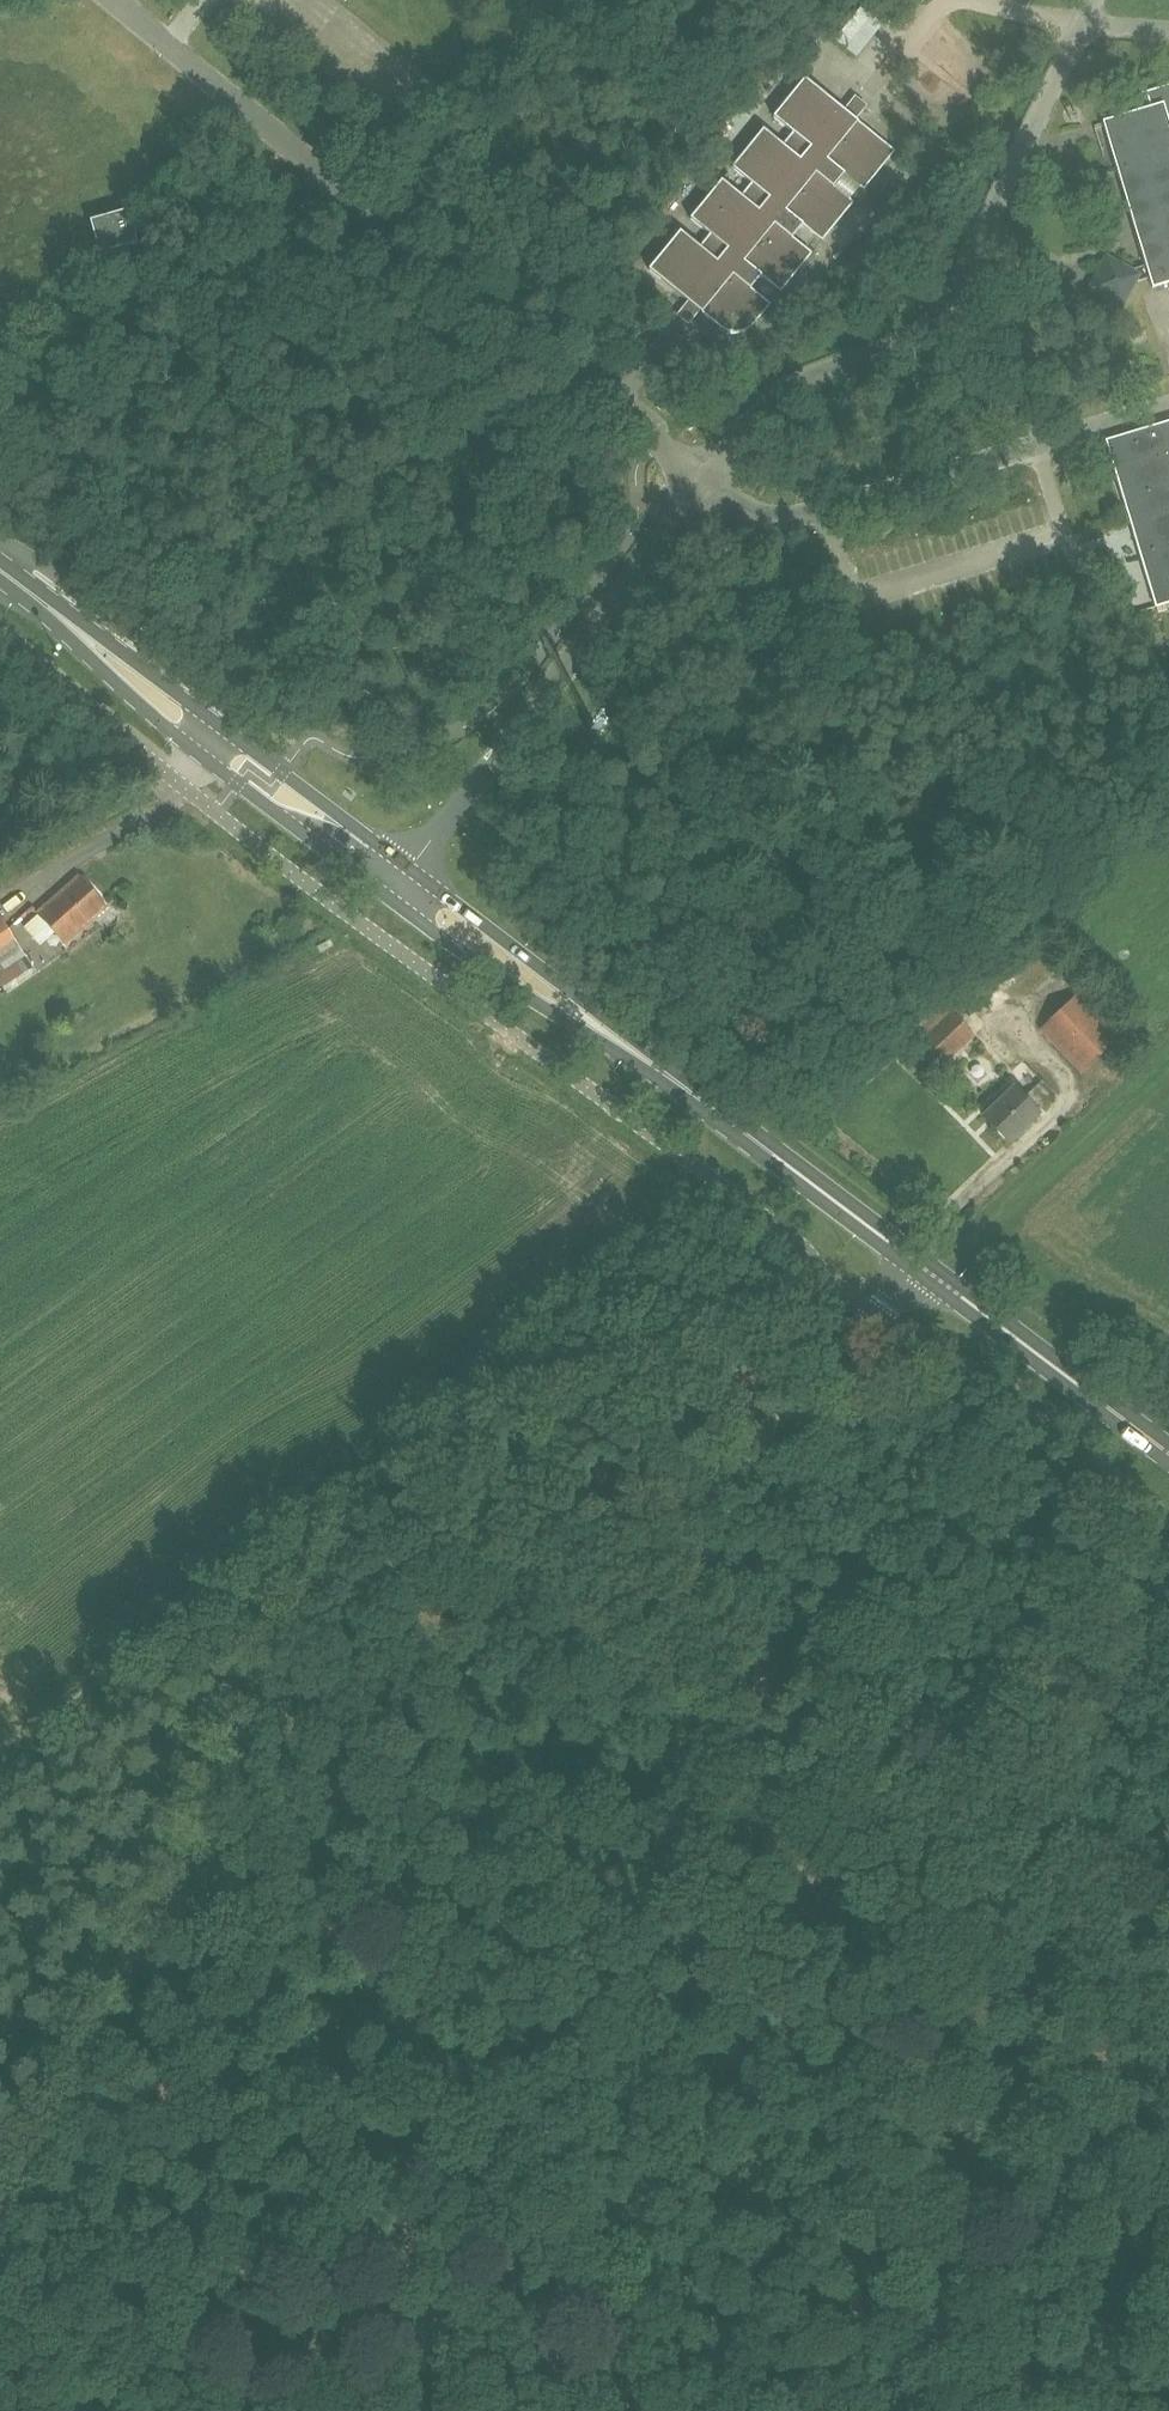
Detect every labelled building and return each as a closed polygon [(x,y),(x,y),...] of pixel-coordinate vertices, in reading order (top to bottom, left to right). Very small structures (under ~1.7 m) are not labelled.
[(862,1),(829,36),(849,55),(882,20),(862,1)] [(855,120),(862,111),(850,102),(843,111),(804,78),(772,118),(792,133),(782,147),(761,130),(731,168),(751,184),(741,197),(720,181),(690,219),(710,235),(699,249),(679,232),(648,270),(686,302),(680,310),(692,320),(699,312),(718,328),(722,330),(725,332),(729,333),(732,333),(736,333),(740,333),(744,332),(747,330),(750,328),(753,325),(770,305),(750,289),(760,276),(780,292),(811,253),(799,243),(808,231),(822,241),(853,203),(833,187),(844,174),(864,189),(894,152),(855,120)] [(1149,278),(1152,287),(1168,282),(1168,85),(1141,94),(1145,109),(1102,122),(1145,264),(1149,278)] [(136,243),(127,210),(89,221),(99,254),(136,243)] [(885,248),(871,236),(861,248),(875,260),(885,248)] [(1149,278),(1145,264),(1129,269),(1106,258),(1090,290),(1121,306),(1133,282),(1149,278)] [(1104,441),(1155,607),(1168,603),(1168,421),(1104,441)] [(80,878),(38,914),(64,943),(105,907),(80,878)] [(1,987),(33,968),(16,941),(0,918),(0,988),(1,987)] [(1116,1039),(1075,996),(1041,1029),(1081,1071),(1116,1039)] [(949,1012),(914,1044),(937,1069),(972,1036),(949,1012)] [(1006,1143),(1038,1113),(1036,1111),(1053,1095),(1040,1081),(1024,1097),(1014,1087),(982,1117),(1006,1143)]
